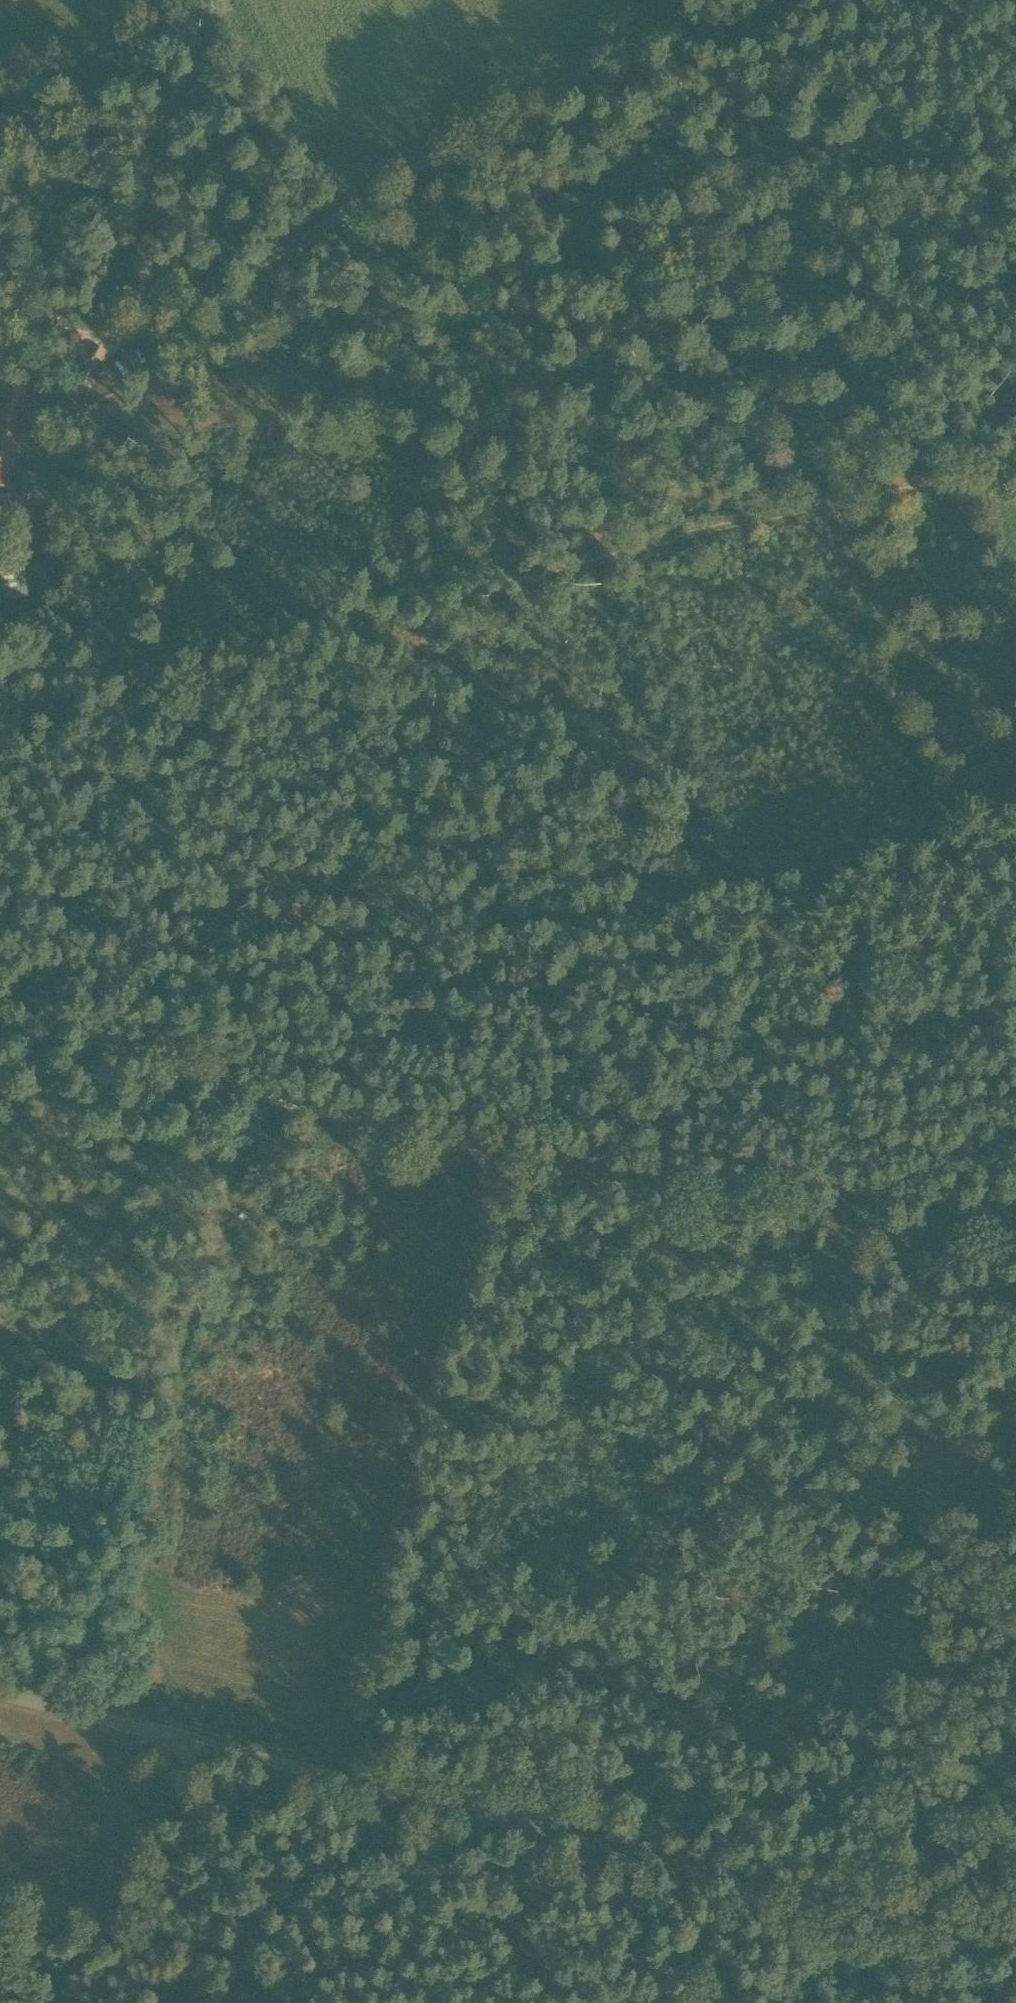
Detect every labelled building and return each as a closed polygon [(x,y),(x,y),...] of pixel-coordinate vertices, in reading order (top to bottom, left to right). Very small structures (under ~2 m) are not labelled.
[(31,391),(1,383),(0,386),(0,487),(7,489),(31,391)] [(5,494),(0,495),(0,520),(10,518),(5,494)] [(0,568),(0,606),(33,599),(25,562),(0,568)]
